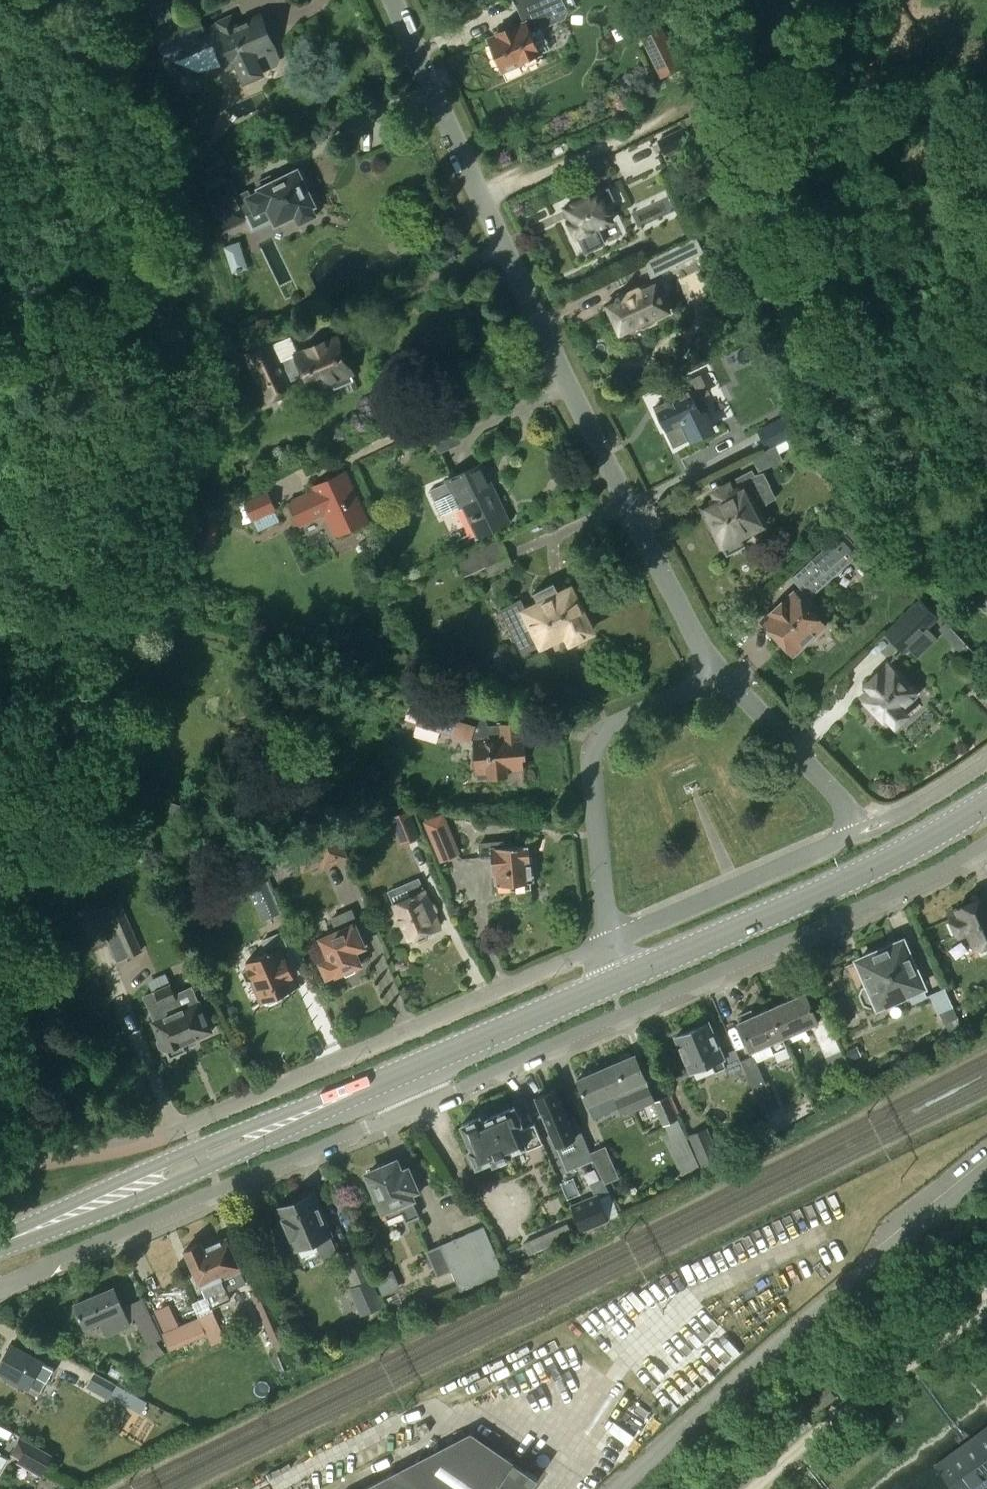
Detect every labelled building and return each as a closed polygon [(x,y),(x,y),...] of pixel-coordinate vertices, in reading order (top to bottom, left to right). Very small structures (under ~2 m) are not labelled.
[(542,52),(552,48),(541,22),(549,18),(555,23),(567,18),(568,11),(567,9),(576,5),(574,0),(514,0),(524,23),(517,26),(515,22),(496,30),(498,35),(486,40),(500,71),(522,62),(523,64),(529,65),(538,61),(540,56),(539,54),(542,52)] [(232,15),(217,21),(218,24),(203,30),(195,12),(155,29),(166,65),(175,61),(171,52),(205,37),(208,44),(213,41),(223,63),(227,65),(235,62),(235,63),(237,62),(244,79),(250,80),(259,76),(261,71),(262,71),(261,69),(276,63),(278,58),(274,48),(272,43),(275,41),(271,32),(268,33),(260,15),(236,26),(232,15)] [(644,45),(662,82),(680,73),(662,37),(644,45)] [(654,133),(663,152),(668,162),(689,151),(687,146),(704,138),(692,115),(675,122),(654,133)] [(564,150),(561,145),(554,149),(556,154),(564,150)] [(270,176),(271,176),(265,161),(208,188),(215,204),(235,195),(257,185),(261,192),(248,198),(255,212),(268,206),(276,223),(295,213),(299,222),(315,215),(311,206),(313,204),(303,185),(308,183),(301,169),(296,172),(296,171),(286,176),(273,182),(270,176)] [(597,227),(612,220),(604,204),(615,199),(609,187),(599,192),(599,191),(564,207),(570,219),(568,220),(577,237),(579,236),(586,252),(605,243),(597,227)] [(643,262),(646,267),(651,278),(704,253),(696,236),(643,262)] [(224,242),(229,266),(241,264),(237,240),(224,242)] [(669,310),(655,281),(641,287),(638,285),(615,296),(615,299),(606,303),(620,333),(669,310)] [(309,350),(298,355),(290,336),(270,344),(269,343),(248,354),(256,370),(254,371),(268,400),(291,388),(288,382),(304,374),(309,389),(331,380),(334,388),(353,380),(349,372),(352,371),(339,338),(327,342),(326,342),(309,349),(309,350)] [(661,399),(662,402),(655,406),(674,445),(712,426),(698,397),(708,392),(699,375),(684,382),(686,387),(661,399)] [(805,431),(795,413),(759,431),(768,450),(805,431)] [(807,434),(788,443),(795,456),(814,446),(807,434)] [(752,457),(756,466),(758,471),(783,458),(777,446),(752,457)] [(481,463),(467,470),(446,480),(447,482),(429,490),(442,516),(463,506),(478,536),(509,521),(481,463)] [(727,486),(714,492),(718,499),(702,507),(722,545),(727,555),(744,546),(739,536),(765,523),(757,508),(767,502),(766,502),(775,497),(768,484),(769,484),(763,473),(757,475),(754,476),(752,471),(726,484),(727,486)] [(344,472),(314,486),(316,490),(289,503),(299,523),(325,511),(337,535),(367,521),(344,472)] [(275,509),(267,492),(244,503),(253,520),(274,509),(275,509)] [(197,543),(212,548),(220,525),(204,520),(197,543)] [(843,530),(798,571),(791,578),(801,587),(786,600),(785,599),(771,612),(772,613),(763,621),(793,653),(809,638),(811,640),(826,627),(806,606),(813,600),(810,597),(816,592),(817,592),(861,551),(843,530)] [(465,577),(510,557),(502,540),(458,560),(465,577)] [(592,631),(569,584),(557,590),(554,582),(533,593),(538,604),(526,610),(520,599),(500,609),(522,653),(541,644),(542,644),(546,642),(547,644),(558,638),(557,636),(566,632),(571,641),(592,631)] [(985,583),(970,601),(986,615),(986,585),(985,583)] [(920,599),(886,632),(903,651),(938,618),(920,599)] [(915,694),(887,664),(866,685),(870,689),(862,697),(886,722),(888,720),(894,727),(908,714),(901,707),(915,694)] [(461,707),(486,714),(489,701),(466,694),(465,695),(462,694),(458,704),(462,706),(461,707)] [(521,746),(519,722),(487,725),(486,718),(424,698),(416,724),(472,742),(475,774),(488,773),(489,778),(508,776),(507,770),(524,768),(523,758),(526,758),(525,745),(521,746)] [(171,802),(167,814),(180,818),(184,806),(171,802)] [(392,813),(401,834),(418,828),(409,807),(392,813)] [(312,808),(294,808),(294,824),(312,824),(312,808)] [(460,854),(446,821),(427,829),(440,862),(460,854)] [(335,828),(296,845),(304,864),(320,857),(324,866),(347,856),(335,828)] [(511,840),(479,843),(481,857),(491,856),(493,872),(496,872),(497,884),(510,883),(511,890),(531,888),(531,881),(532,881),(530,862),(529,844),(512,846),(511,840)] [(392,904),(407,940),(414,938),(420,940),(426,938),(429,931),(440,926),(425,890),(424,891),(418,878),(407,883),(412,896),(406,898),(401,886),(389,891),(394,904),(392,904)] [(251,889),(262,914),(280,906),(269,881),(251,889)] [(957,908),(958,909),(948,914),(958,936),(969,931),(977,948),(986,943),(986,895),(957,908)] [(335,973),(336,975),(343,972),(346,975),(354,971),(355,967),(361,964),(355,951),(365,947),(355,924),(357,923),(351,909),(332,918),(337,931),(320,939),(329,959),(320,963),(326,977),(335,973)] [(141,951),(129,925),(105,935),(117,961),(141,951)] [(290,968),(295,966),(289,953),(285,955),(282,948),(286,946),(281,934),(263,942),(268,953),(246,963),(248,967),(245,968),(242,971),(246,980),(251,981),(253,980),(263,1002),(298,986),(290,968)] [(926,997),(926,996),(922,987),(923,986),(902,940),(858,960),(868,984),(862,987),(858,994),(863,1005),(872,1007),(877,1005),(878,1006),(908,993),(913,1003),(926,997)] [(149,984),(152,992),(144,996),(155,1021),(152,1022),(159,1037),(158,1037),(157,1042),(160,1048),(165,1052),(167,1051),(170,1057),(185,1050),(183,1044),(212,1031),(198,1002),(191,987),(174,994),(166,976),(149,984)] [(945,988),(941,989),(930,994),(937,1010),(939,1009),(950,1030),(963,1023),(953,1006),(945,988)] [(772,1007),(784,1036),(809,1026),(814,1029),(825,1056),(840,1049),(826,1017),(818,1022),(806,993),(772,1007)] [(784,1036),(772,1007),(753,1016),(750,1010),(737,1016),(739,1021),(738,1022),(750,1051),(769,1043),(773,1053),(787,1047),(783,1037),(784,1036)] [(745,1069),(741,1060),(737,1051),(724,1056),(725,1059),(724,1059),(707,1020),(675,1034),(692,1074),(712,1065),(715,1072),(724,1068),(729,1077),(744,1070),(745,1069)] [(856,1045),(845,1049),(850,1059),(860,1055),(856,1045)] [(655,1100),(635,1054),(577,1079),(588,1104),(612,1093),(622,1115),(652,1102),(655,1100)] [(745,1069),(744,1070),(772,1134),(785,1127),(754,1055),(741,1060),(745,1069)] [(567,1120),(554,1089),(536,1097),(562,1158),(587,1147),(575,1117),(567,1120)] [(682,1171),(698,1165),(668,1095),(655,1100),(652,1102),(662,1125),(682,1171)] [(527,1149),(542,1142),(534,1123),(523,1128),(514,1106),(482,1120),(480,1116),(462,1124),(472,1148),(470,1149),(470,1150),(466,1152),(472,1166),(476,1164),(476,1166),(492,1159),(493,1163),(512,1155),(510,1152),(525,1145),(527,1149)] [(700,1164),(717,1158),(704,1126),(688,1133),(700,1164)] [(416,1189),(407,1170),(401,1173),(396,1162),(368,1174),(383,1210),(384,1209),(388,1218),(403,1212),(406,1220),(418,1215),(413,1202),(409,1192),(416,1189)] [(337,1252),(312,1194),(279,1208),(284,1218),(278,1221),(275,1228),(279,1237),(285,1239),(292,1237),(297,1248),(315,1240),(322,1258),(337,1252)] [(582,1230),(605,1220),(606,1219),(596,1196),(572,1206),(582,1230)] [(567,1223),(523,1243),(528,1254),(572,1234),(567,1223)] [(484,1226),(440,1245),(426,1251),(437,1276),(451,1270),(460,1290),(503,1271),(484,1226)] [(230,1299),(227,1291),(247,1282),(227,1237),(207,1246),(221,1278),(214,1281),(223,1302),(230,1299)] [(221,1278),(207,1246),(203,1248),(201,1242),(184,1250),(200,1287),(202,1286),(211,1307),(223,1302),(214,1281),(221,1278)] [(341,1252),(353,1279),(365,1305),(369,1303),(375,1317),(386,1313),(381,1298),(378,1299),(366,1274),(353,1246),(341,1252)] [(264,1285),(262,1286),(250,1292),(271,1342),(272,1341),(276,1352),(289,1346),(285,1336),(286,1336),(264,1285)] [(114,1286),(74,1302),(85,1327),(99,1321),(106,1336),(131,1326),(128,1320),(122,1306),(114,1286)] [(162,1338),(150,1311),(135,1318),(147,1345),(162,1338)] [(213,1311),(164,1332),(163,1333),(168,1346),(205,1330),(211,1346),(225,1339),(213,1311)] [(54,1367),(11,1344),(0,1364),(0,1370),(40,1392),(54,1367)] [(95,1372),(94,1374),(86,1386),(108,1398),(111,1393),(119,1398),(125,1388),(95,1372)] [(141,1413),(147,1402),(132,1393),(126,1405),(141,1413)] [(780,1448),(811,1423),(795,1403),(764,1428),(780,1448)] [(932,1488),(986,1488),(986,1419),(919,1471),(932,1488)] [(537,1477),(514,1461),(471,1432),(446,1444),(417,1487),(394,1471),(360,1488),(529,1488),(537,1477)] [(40,1475),(51,1455),(21,1438),(12,1453),(34,1466),(31,1470),(40,1475)]
